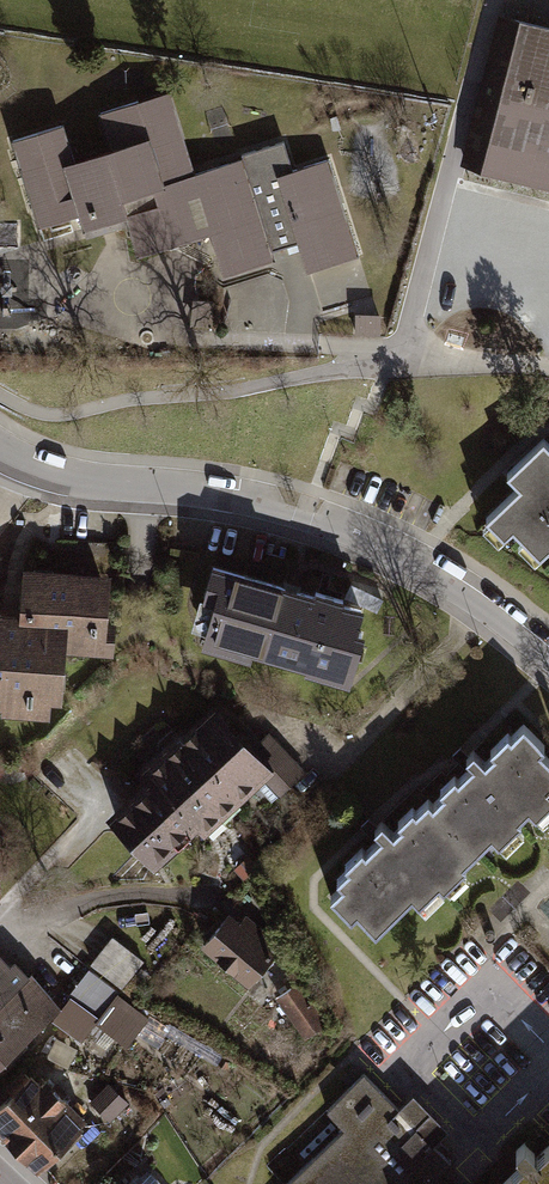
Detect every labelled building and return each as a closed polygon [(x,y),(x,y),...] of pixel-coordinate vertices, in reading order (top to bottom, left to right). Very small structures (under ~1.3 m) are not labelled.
[(521,12),(482,164),(548,181),(548,19),(521,12)] [(220,276),(268,260),(266,254),(292,245),(303,278),(359,259),(324,157),(291,168),(281,138),(192,168),(166,92),(98,115),(108,146),(70,158),(59,126),(9,143),(36,222),(78,208),(86,232),(123,219),(134,253),(204,230),(220,276)] [(535,429),(498,464),(511,477),(475,512),(496,533),(504,525),(528,551),(541,538),(548,547),(548,443),(535,429)] [(355,596),(196,557),(176,634),(336,674),(355,596)] [(15,562),(11,604),(0,603),(0,712),(51,716),(56,649),(100,653),(106,569),(15,562)] [(267,767),(214,707),(142,771),(147,777),(195,830),(267,767)] [(508,717),(418,797),(471,855),(548,785),(548,763),(508,717)] [(153,867),(195,830),(147,777),(105,814),(153,867)] [(378,937),(471,855),(418,797),(326,879),(378,937)] [(275,947),(227,909),(199,944),(247,982),(275,947)] [(92,956),(123,983),(147,956),(117,929),(92,956)] [(0,958),(0,1051),(46,1010),(0,958)] [(87,1035),(122,983),(89,961),(54,1013),(87,1035)] [(290,977),(276,987),(306,1031),(320,1022),(290,977)] [(129,1037),(151,1012),(124,989),(103,1014),(129,1037)] [(33,1070),(0,1100),(0,1131),(34,1168),(82,1123),(33,1070)] [(283,1183),(429,1183),(452,1161),(432,1141),(446,1128),(411,1093),(397,1107),(363,1072),(327,1108),(344,1125),(283,1183)] [(539,1151),(527,1139),(516,1149),(524,1157),(496,1183),(548,1183),(548,1141),(539,1151)]
